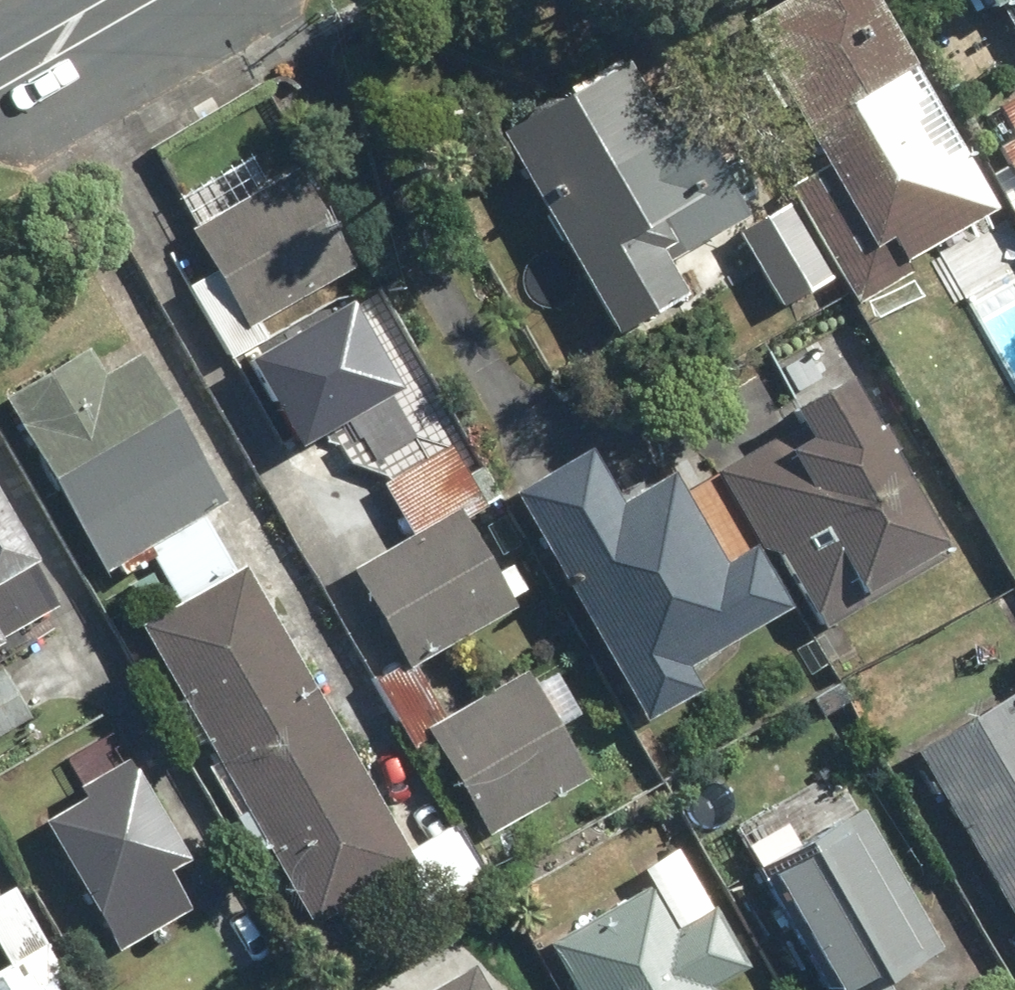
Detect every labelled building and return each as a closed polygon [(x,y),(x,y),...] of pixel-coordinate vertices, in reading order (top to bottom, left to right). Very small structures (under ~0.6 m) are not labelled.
[(739,21),(821,163),(787,183),(856,303),(913,271),(905,257),(994,207),(875,0),(776,0),(739,21)] [(986,16),(1012,0),(977,0),(986,16)] [(620,58),(491,130),(607,335),(680,294),(662,261),(743,215),(702,144),(677,158),(620,58)] [(997,102),(1014,134),(994,146),(1014,183),(1014,92),(997,102)] [(296,166),(187,228),(244,327),(353,265),(296,166)] [(784,200),(734,228),(779,307),(828,279),(784,200)] [(344,292),(233,354),(291,456),(402,394),(344,292)] [(0,395),(0,405),(99,573),(222,501),(133,351),(97,372),(82,347),(0,395)] [(796,421),(712,471),(760,552),(769,547),(817,626),(940,552),(838,382),(790,411),(796,421)] [(412,531),(347,569),(406,669),(515,605),(463,518),(487,505),(448,439),(381,478),(412,531)] [(583,446),(504,491),(636,722),(695,689),(681,666),(782,609),(743,540),(715,556),(665,469),(613,499),(583,446)] [(52,604),(0,514),(0,634),(52,604)] [(241,564),(137,622),(308,923),(406,868),(429,907),(487,875),(456,821),(404,850),(241,564)] [(29,718),(0,667),(0,734),(29,718)] [(526,670),(423,727),(485,837),(588,780),(526,670)] [(910,749),(1014,922),(1014,686),(910,749)] [(81,795),(38,820),(115,950),(188,907),(164,867),(185,855),(126,755),(75,785),(81,795)] [(861,807),(736,877),(800,989),(893,989),(885,977),(940,946),(861,807)] [(14,884),(0,892),(0,947),(7,960),(0,964),(0,989),(74,989),(14,884)] [(652,885),(549,943),(576,989),(715,989),(714,987),(752,965),(717,904),(676,928),(652,885)] [(472,966),(430,989),(486,989),(472,966)]
